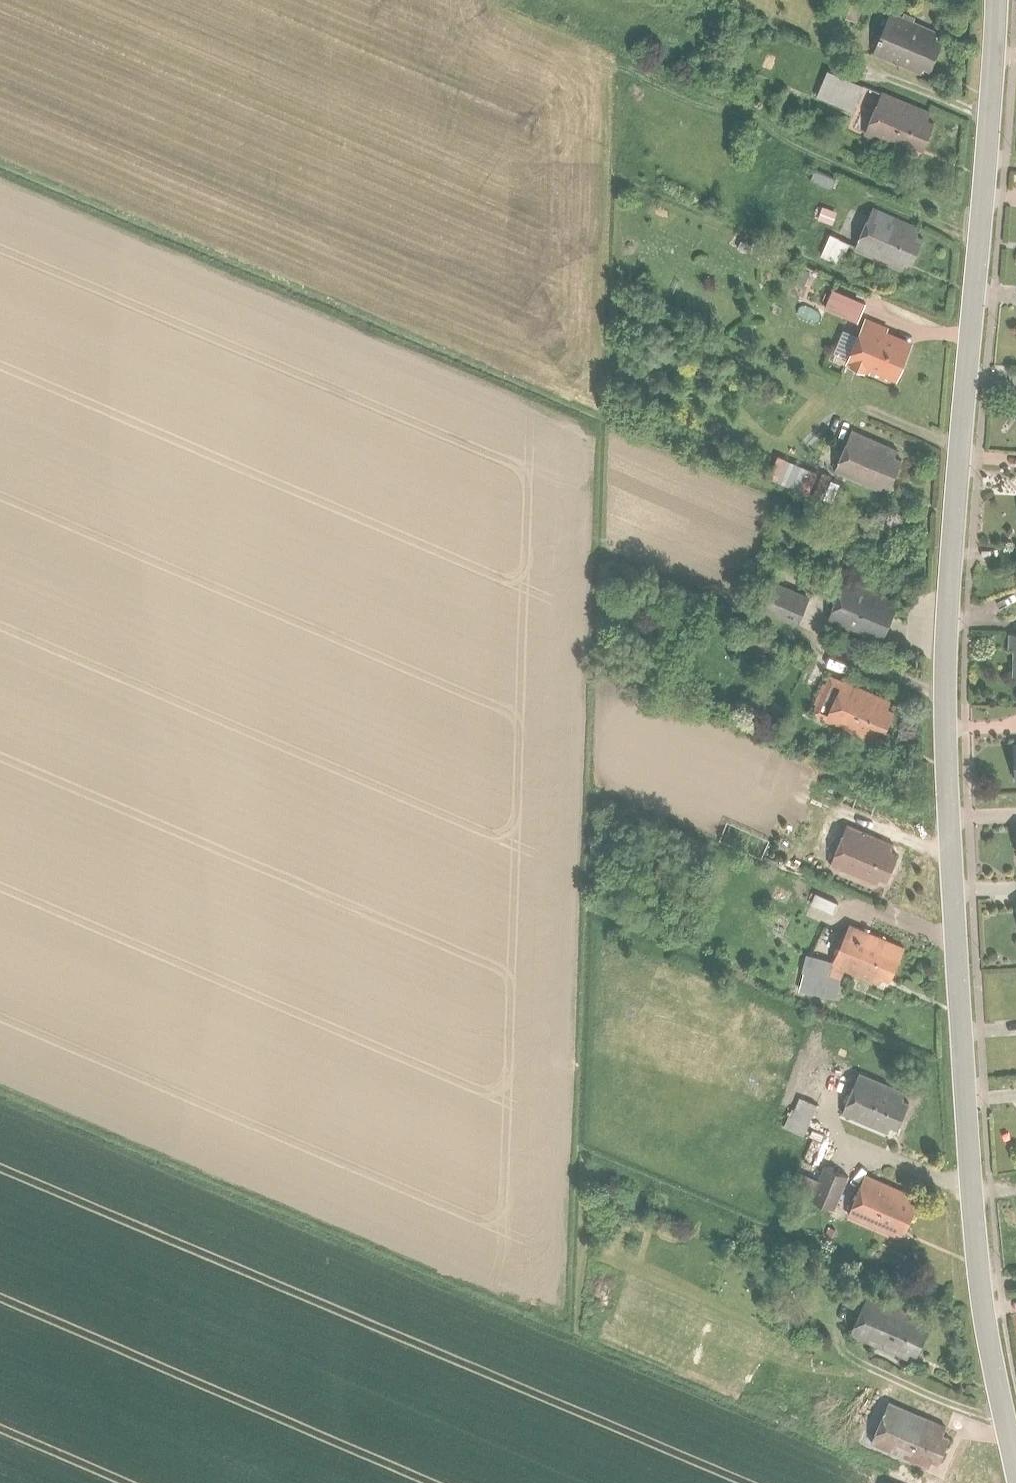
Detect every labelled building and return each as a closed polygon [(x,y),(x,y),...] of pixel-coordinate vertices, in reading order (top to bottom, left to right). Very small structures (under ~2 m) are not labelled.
[(944,29),(896,8),(878,50),(925,71),(928,64),(935,68),(947,39),(941,36),(944,29)] [(831,66),(821,93),(858,107),(868,80),(831,66)] [(937,108),(888,89),(871,132),(912,147),(914,141),(930,147),(941,119),(933,116),(937,108)] [(819,167),(815,178),(836,185),(840,174),(819,167)] [(925,222),(876,201),(857,245),(907,267),(911,259),(917,261),(928,237),(920,234),(925,222)] [(825,252),(844,261),(854,239),(834,231),(825,252)] [(828,306),(863,318),(871,298),(835,285),(828,306)] [(894,324),(870,313),(849,362),(873,373),(876,366),(903,378),(919,340),(892,328),(894,324)] [(898,454),(902,444),(856,424),(836,471),(886,492),(891,481),(896,484),(907,458),(898,454)] [(807,484),(811,461),(779,455),(774,478),(807,484)] [(904,597),(849,574),(831,616),(887,639),(904,597)] [(778,578),(768,608),(805,621),(815,591),(778,578)] [(896,694),(831,668),(813,712),(872,736),(876,727),(888,732),(899,706),(892,703),(896,694)] [(898,839),(851,820),(834,863),(882,883),(885,875),(893,878),(904,852),(895,848),(898,839)] [(836,910),(841,899),(820,890),(815,901),(836,910)] [(892,985),(911,943),(856,918),(837,961),(892,985)] [(910,1089),(864,1069),(846,1112),(891,1131),(894,1124),(904,1128),(915,1102),(906,1099),(910,1089)] [(801,1094),(789,1126),(809,1133),(821,1102),(801,1094)] [(828,1164),(817,1198),(841,1206),(852,1172),(828,1164)] [(919,1190),(869,1170),(851,1213),(899,1234),(902,1226),(912,1230),(924,1200),(916,1197),(919,1190)] [(923,1354),(935,1325),(924,1320),(927,1312),(873,1289),(854,1334),(912,1358),(915,1351),(923,1354)] [(893,1398),(877,1436),(921,1454),(923,1448),(945,1457),(955,1431),(938,1424),(941,1417),(893,1398)]
